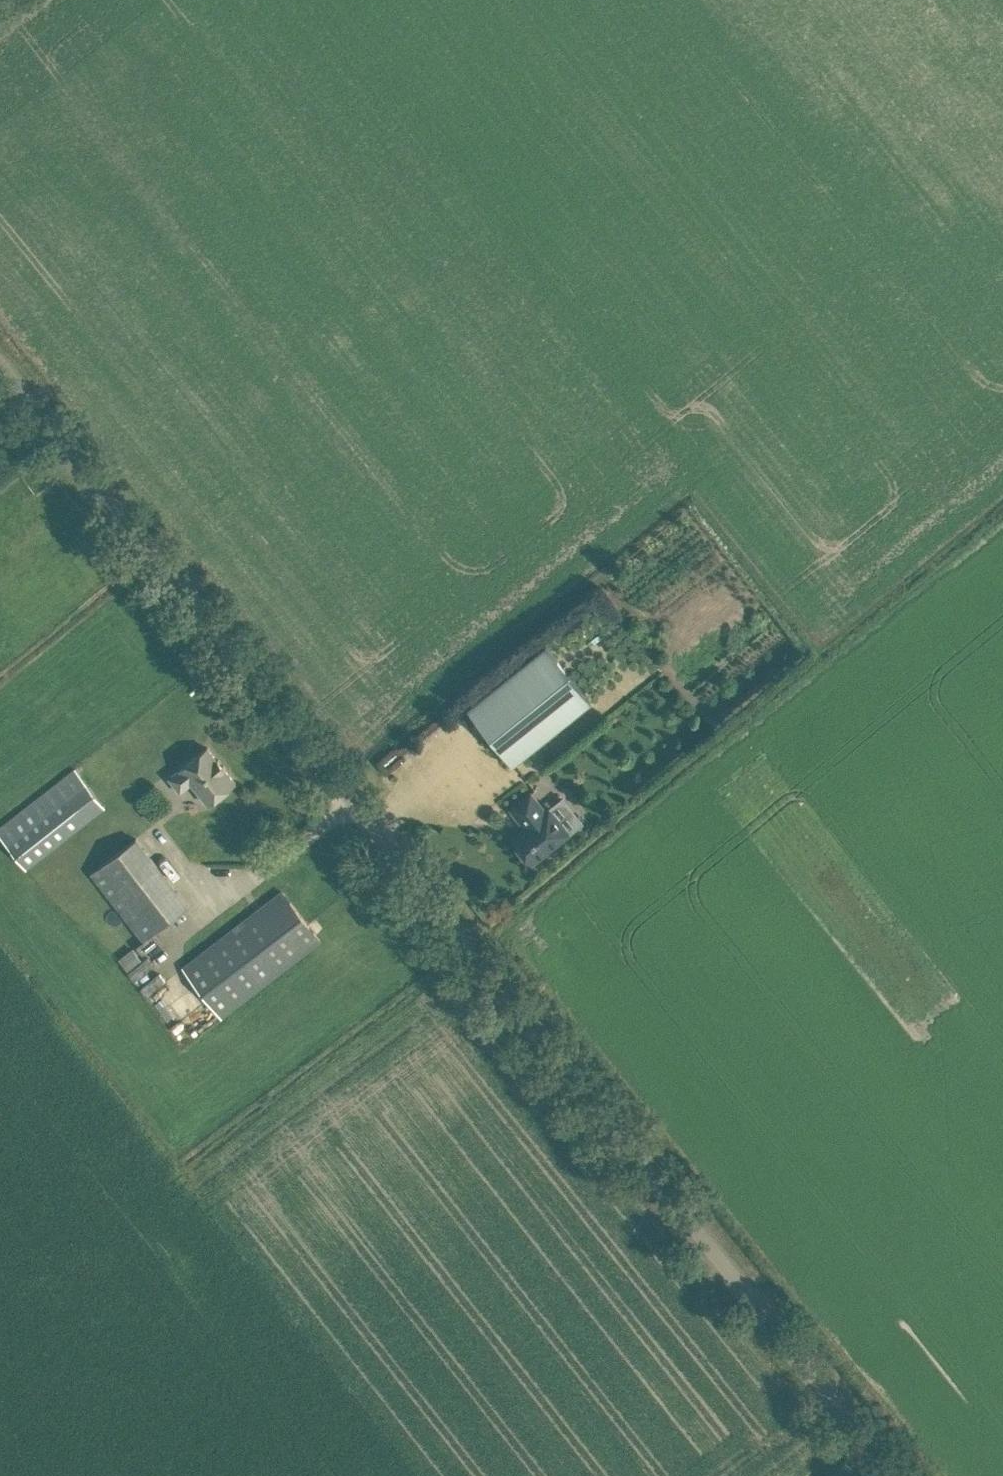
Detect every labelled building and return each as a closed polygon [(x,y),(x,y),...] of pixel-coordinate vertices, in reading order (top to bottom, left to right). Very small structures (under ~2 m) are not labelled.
[(469,706),(514,762),(591,700),(546,644),(469,706)] [(181,790),(193,781),(210,803),(236,782),(225,768),(226,767),(219,758),(218,758),(208,746),(170,776),(181,790)] [(0,827),(0,834),(25,867),(83,823),(54,785),(0,827)] [(545,808),(531,791),(511,808),(521,820),(523,819),(528,825),(513,837),(532,862),(571,831),(550,804),(545,808)] [(137,837),(91,872),(143,940),(189,905),(137,837)] [(184,967),(222,1016),(321,939),(283,890),(184,967)]
